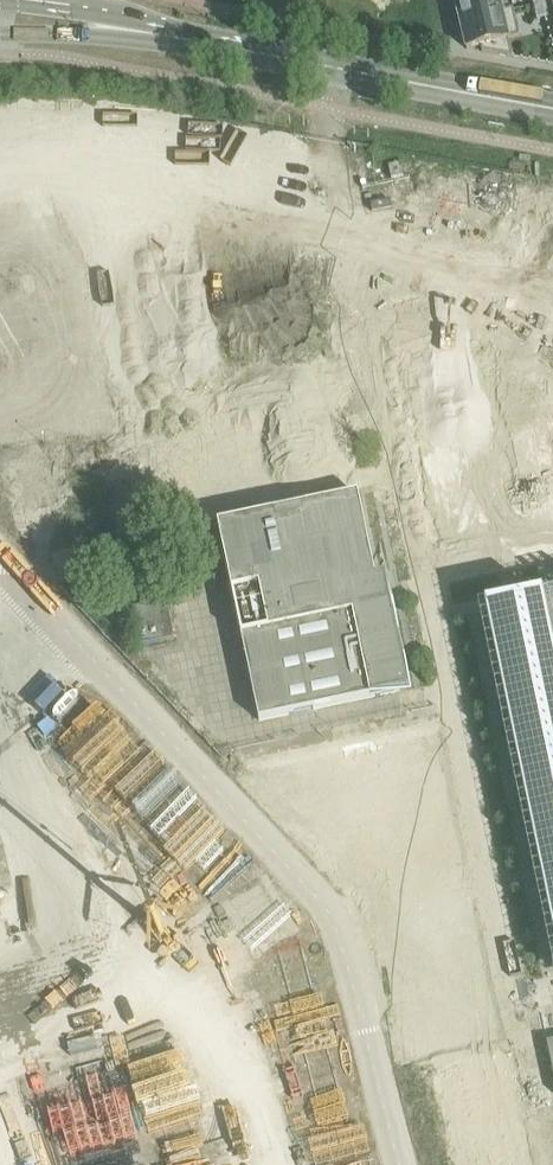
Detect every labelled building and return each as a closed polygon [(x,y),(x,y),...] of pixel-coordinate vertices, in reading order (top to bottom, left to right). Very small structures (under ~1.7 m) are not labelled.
[(461,25),(514,12),(511,0),(455,0),(461,25)] [(544,5),(534,7),(538,21),(547,19),(544,5)] [(514,12),(461,25),(467,50),(481,47),(482,53),(514,59),(509,40),(520,38),(514,12)] [(392,182),(404,180),(401,167),(390,169),(392,182)] [(392,301),(400,340),(459,328),(450,288),(392,301)] [(494,347),(412,359),(439,543),(513,532),(490,373),(497,372),(494,347)] [(213,408),(229,493),(357,469),(340,384),(213,408)] [(43,461),(15,466),(25,517),(53,512),(43,461)] [(360,497),(219,526),(259,723),(371,700),(410,692),(386,578),(377,580),(360,497)] [(487,610),(552,928),(552,646),(543,599),(487,610)]
